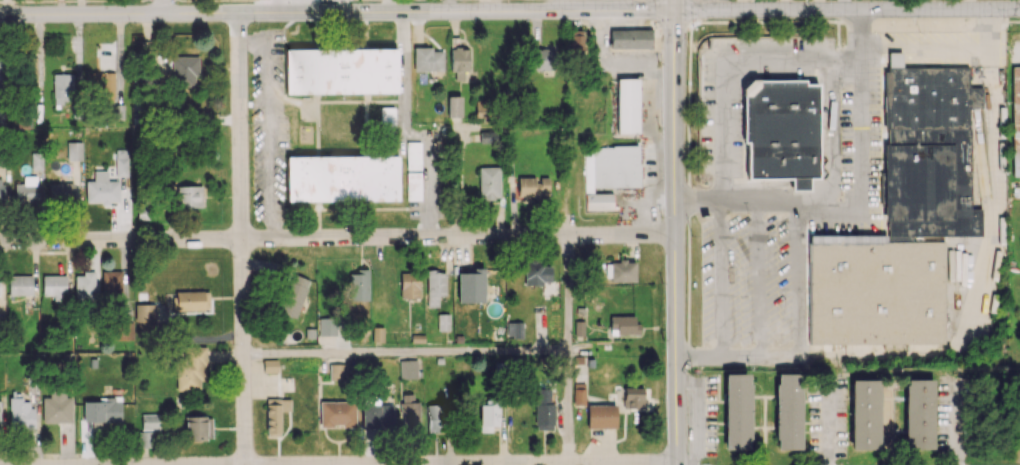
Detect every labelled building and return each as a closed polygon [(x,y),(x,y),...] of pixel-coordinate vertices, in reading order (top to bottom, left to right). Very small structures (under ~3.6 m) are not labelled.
[(610,49),(651,48),(651,29),(610,30),(610,49)] [(582,62),(583,30),(570,30),(569,62),(582,62)] [(532,70),(556,69),(555,46),(531,47),(532,70)] [(432,47),(414,47),(414,71),(443,70),(443,51),(432,51),(432,47)] [(285,50),(285,94),(397,92),(397,48),(285,50)] [(450,71),(455,71),(455,81),(472,81),(472,49),(451,49),(450,71)] [(981,236),(982,209),(971,209),(971,108),(982,109),(982,87),(969,87),(969,67),(901,66),(901,53),(885,53),(884,221),(888,221),(888,241),(911,241),(911,236),(981,236)] [(198,56),(172,56),(172,86),(197,86),(198,56)] [(1012,66),(1012,176),(1019,176),(1019,66),(1012,66)] [(115,72),(102,72),(102,100),(114,101),(115,72)] [(53,74),(53,104),(74,104),(73,73),(53,74)] [(618,133),(639,133),(638,78),(617,79),(618,133)] [(818,84),(805,84),(805,80),(741,81),(742,144),(746,144),(746,179),(791,178),(791,190),(808,190),(808,178),(818,178),(818,84)] [(461,117),(461,96),(448,96),(448,117),(461,117)] [(395,107),(382,107),(381,128),(394,128),(395,107)] [(82,160),(83,142),(68,141),(68,159),(82,160)] [(421,141),(407,141),(406,169),(421,169),(421,141)] [(640,143),(613,144),(613,145),(594,146),(593,150),(585,151),(585,191),(595,192),(595,187),(641,186),(642,162),(640,162),(640,143)] [(116,177),(128,176),(127,149),(116,149),(116,177)] [(287,202),(399,200),(398,155),(286,157),(287,202)] [(31,170),(43,170),(43,156),(31,156),(31,170)] [(500,198),(499,166),(479,167),(479,199),(500,198)] [(86,203),(118,203),(119,181),(107,181),(107,171),(94,170),(93,181),(86,181),(86,203)] [(421,172),(407,172),(407,200),(421,200),(421,172)] [(548,199),(549,177),(518,177),(518,198),(548,199)] [(73,182),(48,183),(49,201),(74,200),(73,182)] [(38,183),(15,184),(15,203),(39,202),(38,183)] [(176,186),(176,208),(202,207),(201,185),(176,186)] [(614,210),(613,193),(586,193),(586,211),(614,210)] [(944,344),(944,241),(886,241),(886,235),(808,235),(809,344),(944,344)] [(635,282),(636,261),(606,261),(606,281),(635,282)] [(524,284),(551,284),(552,265),(525,264),(524,284)] [(458,303),(484,302),(484,269),(458,269),(458,303)] [(102,295),(121,294),(121,270),(102,271),(102,295)] [(369,300),(369,271),(349,271),(350,301),(369,300)] [(446,296),(445,271),(427,271),(427,307),(438,307),(438,296),(446,296)] [(95,272),(75,273),(75,299),(96,299),(95,272)] [(401,272),(400,298),(419,298),(420,272),(401,272)] [(278,312),(297,318),(310,280),(291,273),(278,312)] [(42,275),(43,295),(53,295),(54,300),(67,300),(66,274),(42,275)] [(9,294),(32,295),(33,275),(9,275),(9,294)] [(209,309),(209,290),(176,292),(176,310),(209,309)] [(154,304),(136,303),(135,333),(154,333),(154,304)] [(450,314),(438,314),(438,331),(450,330),(450,314)] [(319,335),(335,335),(335,317),(318,317),(319,335)] [(114,340),(132,340),(133,322),(114,322),(114,340)] [(522,322),(507,322),(507,339),(523,339),(522,322)] [(373,341),(384,342),(384,327),(373,327),(373,341)] [(204,347),(187,346),(186,365),(176,365),(176,390),(203,391),(204,347)] [(264,373),(277,372),(277,359),(263,359),(264,373)] [(418,379),(417,360),(399,360),(400,379),(418,379)] [(346,364),(329,364),(329,380),(346,380),(346,364)] [(775,449),(801,449),(801,373),(775,373),(775,449)] [(725,450),(750,450),(749,374),(724,374),(725,450)] [(851,379),(851,450),(880,450),(879,379),(851,379)] [(933,449),(933,379),(905,379),(905,449),(933,449)] [(585,383),(575,383),(574,405),(585,405),(585,383)] [(643,388),(624,387),(624,400),(628,400),(627,409),(643,410),(643,388)] [(555,403),(550,403),(550,389),(536,389),(535,427),(554,427),(555,403)] [(42,397),(43,423),(71,422),(71,390),(49,390),(50,397),(42,397)] [(122,421),(122,397),(98,398),(98,401),(83,402),(84,423),(122,421)] [(33,399),(10,398),(10,427),(33,427),(33,399)] [(266,433),(280,434),(281,410),(290,410),(291,399),(267,399),(266,433)] [(320,427),(355,427),(355,401),(320,401),(320,427)] [(420,428),(419,402),(400,402),(401,428),(420,428)] [(393,404),(362,405),(363,427),(394,426),(393,404)] [(427,432),(446,433),(446,405),(428,404),(427,432)] [(480,432),(491,432),(491,426),(499,426),(498,404),(479,405),(480,432)] [(616,405),(587,405),(587,428),(616,428),(616,405)] [(160,413),(141,414),(142,430),(161,429),(160,413)] [(185,416),(185,435),(196,435),(196,439),(212,439),(212,416),(185,416)]
